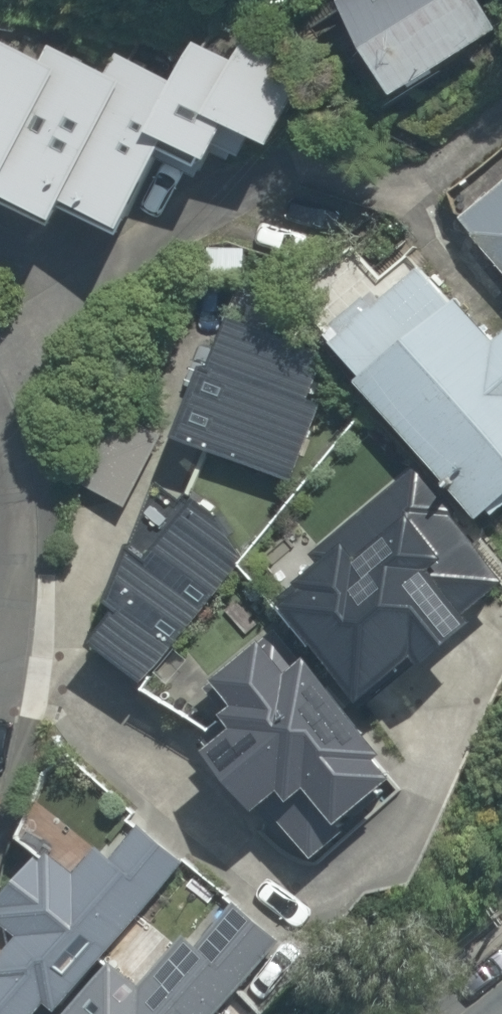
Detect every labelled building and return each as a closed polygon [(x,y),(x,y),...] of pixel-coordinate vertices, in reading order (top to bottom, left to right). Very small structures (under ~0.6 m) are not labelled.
[(396,109),(501,40),(475,0),(414,0),(352,41),(396,109)] [(0,45),(0,213),(57,238),(69,210),(128,236),(162,157),(222,184),(239,144),(273,158),(306,82),(165,21),(130,101),(0,45)] [(455,216),(501,272),(501,177),(455,216)] [(328,344),(494,523),(501,515),(501,326),(481,345),(420,279),(383,313),(373,302),(328,344)] [(212,372),(185,445),(298,486),(328,407),(315,403),(333,356),(237,321),(218,374),(212,372)] [(109,407),(70,478),(129,510),(168,439),(109,407)] [(289,612),(375,713),(431,666),(439,675),(490,631),(481,620),(501,603),(501,574),(464,528),(466,527),(455,514),(461,509),(424,465),(314,557),(324,569),(285,601),(292,609),(289,612)] [(150,690),(246,557),(220,517),(201,504),(153,564),(138,551),(115,607),(125,614),(98,650),(150,690)] [(284,837),(292,830),(322,865),(354,838),(352,836),(408,790),(390,769),(397,763),(316,666),(310,671),(277,632),(209,690),(230,717),(203,739),(270,824),(272,823),(284,837)] [(60,1013),(70,1013),(189,864),(143,828),(115,862),(100,850),(81,875),(56,856),(49,864),(45,862),(6,910),(12,914),(4,925),(28,943),(0,978),(0,980),(6,985),(0,991),(0,1013),(54,1013),(57,1011),(60,1013)] [(290,946),(239,905),(203,948),(189,937),(146,989),(119,966),(79,1013),(234,1013),(290,946)]
